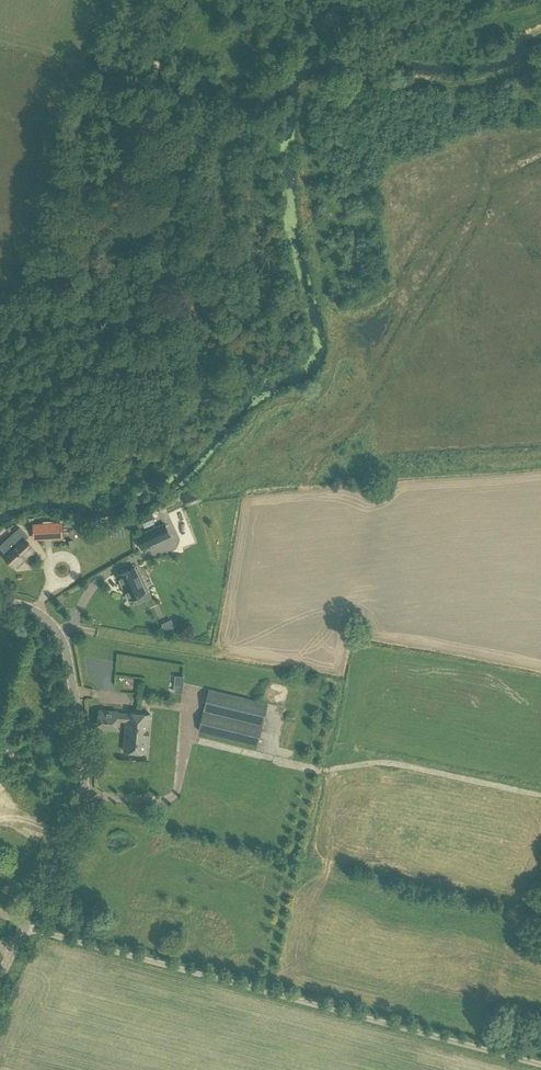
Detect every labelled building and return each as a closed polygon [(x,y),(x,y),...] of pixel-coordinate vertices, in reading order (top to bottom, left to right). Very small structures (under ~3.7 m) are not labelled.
[(184,495),(188,505),(199,500),(195,490),(184,495)] [(61,522),(35,524),(36,537),(61,537),(61,522)] [(141,549),(163,539),(171,535),(165,523),(157,527),(136,537),(141,549)] [(17,525),(0,542),(0,548),(5,553),(4,554),(13,563),(31,545),(23,537),(26,534),(17,525)] [(134,565),(117,573),(128,597),(134,594),(137,601),(150,595),(147,587),(144,588),(138,574),(140,573),(137,566),(135,567),(134,565)] [(208,688),(198,730),(258,745),(268,703),(208,688)] [(127,721),(124,751),(146,753),(150,714),(127,712),(127,713),(118,712),(118,711),(100,710),(98,728),(116,730),(117,720),(127,721)]
